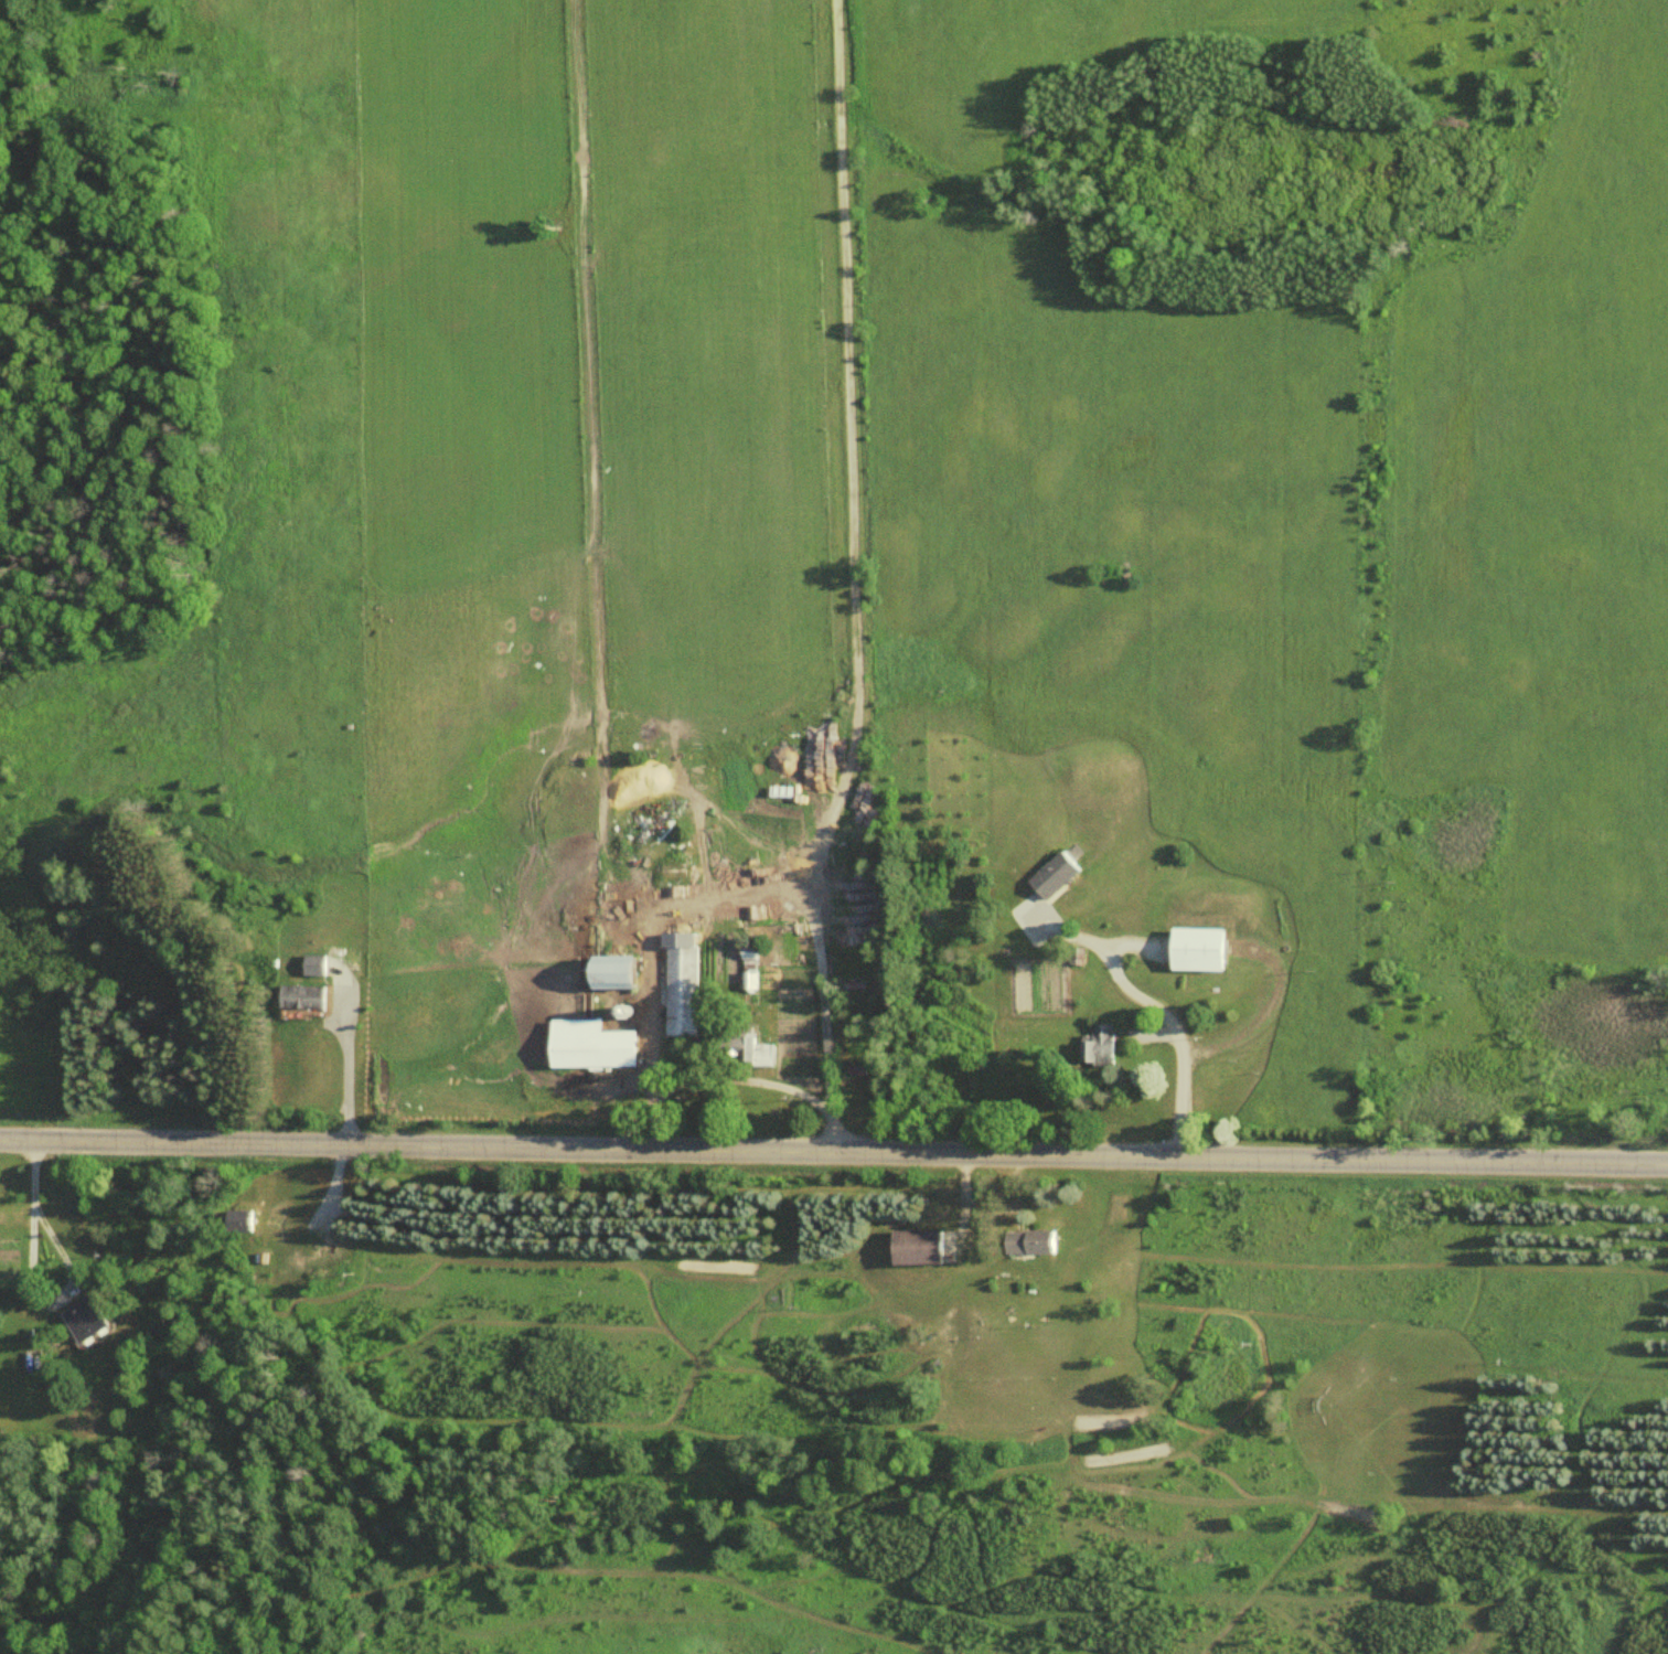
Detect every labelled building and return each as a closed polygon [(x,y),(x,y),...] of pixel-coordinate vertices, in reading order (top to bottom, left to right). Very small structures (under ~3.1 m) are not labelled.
[(1085,868),(1064,847),(1031,881),(1052,901),(1085,868)] [(1178,928),(1178,971),(1233,971),(1233,928),(1178,928)] [(668,1036),(698,1036),(699,944),(669,944),(668,1036)] [(764,955),(748,953),(745,987),(760,989),(764,955)] [(331,975),(331,954),(308,954),(308,975),(331,975)] [(600,989),(646,989),(646,956),(600,956),(600,989)] [(288,1007),(331,1007),(331,985),(288,985),(288,1007)] [(1096,1024),(1096,1036),(1083,1036),(1084,1064),(1119,1064),(1118,1024),(1096,1024)] [(762,1033),(726,1033),(726,1066),(780,1066),(780,1045),(762,1044),(762,1033)] [(256,1231),(256,1208),(232,1208),(232,1231),(256,1231)] [(950,1263),(950,1229),(899,1229),(899,1263),(950,1263)] [(1063,1229),(1010,1229),(1010,1252),(1063,1252),(1063,1229)] [(66,1311),(87,1344),(117,1325),(96,1292),(66,1311)] [(43,1366),(43,1349),(26,1349),(26,1366),(43,1366)]
